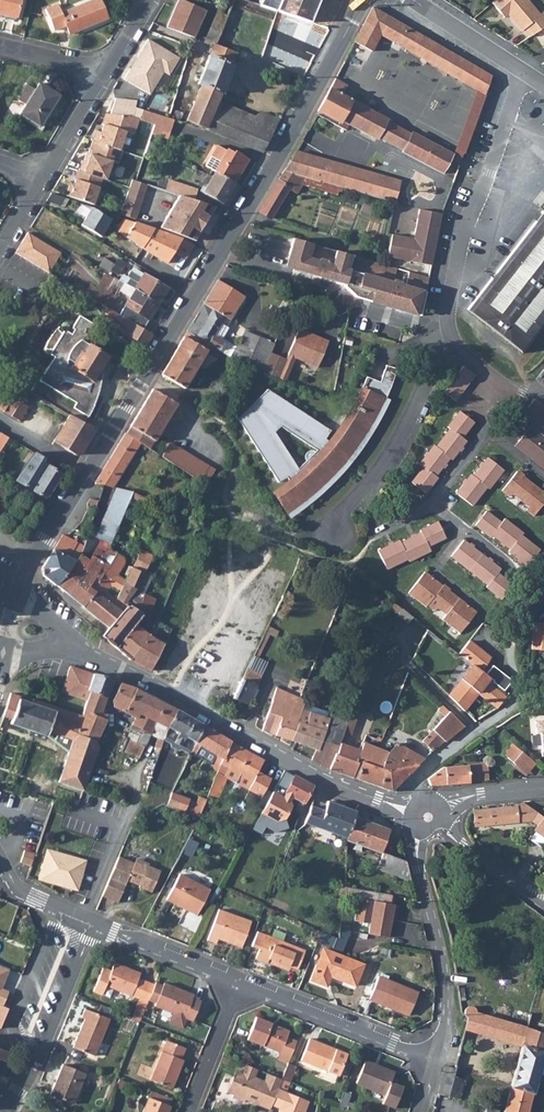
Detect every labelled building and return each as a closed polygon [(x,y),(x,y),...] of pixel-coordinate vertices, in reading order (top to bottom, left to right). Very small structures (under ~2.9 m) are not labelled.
[(17,15),(21,0),(0,0),(0,11),(17,15)] [(46,6),(55,28),(67,23),(70,32),(108,16),(102,0),(87,0),(62,10),(58,1),(46,6)] [(205,9),(184,0),(178,0),(167,26),(194,37),(205,9)] [(204,40),(214,44),(216,45),(232,6),(234,0),(222,0),(220,2),(204,40)] [(232,6),(270,18),(274,8),(251,0),(234,0),(232,6)] [(310,20),(318,0),(281,0),(278,9),(310,20)] [(543,28),(543,19),(540,14),(528,0),(494,0),(491,3),(500,12),(503,10),(521,30),(523,28),(531,37),(543,28)] [(356,36),(375,6),(391,16),(382,32),(463,82),(472,67),(401,22),(374,4),(356,36)] [(382,32),(391,16),(375,6),(356,36),(355,39),(371,49),(382,32)] [(148,38),(124,78),(150,93),(164,71),(169,74),(180,57),(148,38)] [(216,45),(214,44),(210,55),(208,54),(197,82),(201,83),(186,119),(264,149),(282,116),(268,111),(267,114),(258,110),(256,116),(222,102),(218,109),(214,107),(220,91),(222,92),(234,64),(232,63),(236,52),(216,45)] [(472,67),(463,82),(476,90),(452,151),(463,155),(485,95),(491,79),(472,67)] [(334,80),(346,87),(348,84),(335,77),(334,80)] [(36,88),(29,83),(20,98),(27,103),(22,112),(42,123),(61,92),(41,80),(36,88)] [(402,152),(443,175),(453,156),(413,133),(412,135),(386,120),(386,119),(342,94),(346,87),(334,80),(318,110),(339,121),(341,118),(376,138),(377,136),(402,150),(402,152)] [(155,122),(170,128),(174,118),(168,116),(141,107),(138,116),(155,122)] [(173,114),(170,112),(168,116),(174,118),(175,119),(175,120),(179,122),(183,111),(176,108),(173,114)] [(66,196),(92,205),(102,177),(105,178),(111,161),(117,163),(122,150),(119,149),(125,131),(133,133),(139,118),(138,117),(138,116),(107,112),(103,122),(105,123),(102,130),(97,129),(93,140),(89,152),(91,153),(88,160),(83,159),(79,169),(78,169),(75,178),(76,178),(75,183),(71,182),(66,196)] [(162,126),(162,128),(169,131),(170,128),(155,122),(154,124),(162,126)] [(145,152),(153,155),(157,143),(149,141),(145,152)] [(216,170),(236,180),(249,156),(240,151),(238,154),(228,147),(226,149),(218,144),(217,145),(206,163),(216,170)] [(399,181),(295,150),(283,168),(305,175),(393,201),(399,181)] [(272,214),(290,183),(298,187),(305,175),(283,168),(259,210),(272,214)] [(216,170),(204,190),(223,202),(236,180),(216,170)] [(124,215),(135,181),(132,179),(121,214),(124,215)] [(196,188),(170,179),(166,190),(181,194),(193,198),(196,188)] [(124,215),(136,219),(148,184),(135,181),(124,215)] [(50,194),(46,200),(61,205),(64,198),(50,194)] [(202,227),(209,214),(207,213),(212,204),(193,198),(181,194),(168,218),(181,223),(182,221),(196,230),(202,227)] [(110,218),(92,207),(81,224),(100,235),(110,218)] [(431,265),(441,213),(420,209),(413,239),(391,236),(387,257),(431,265)] [(467,309),(524,353),(543,327),(543,212),(467,309)] [(187,258),(196,245),(187,238),(125,218),(118,231),(138,243),(138,244),(169,263),(175,251),(187,258)] [(181,223),(168,218),(162,228),(195,239),(202,227),(196,230),(182,221),(181,223)] [(16,251),(50,271),(62,253),(27,232),(16,251)] [(322,246),(293,238),(287,257),(293,267),(293,268),(339,281),(345,283),(344,286),(355,297),(421,317),(429,277),(408,271),(405,285),(399,283),(400,281),(393,279),(396,267),(385,264),(381,263),(336,250),(333,259),(320,255),(322,246)] [(285,266),(293,268),(293,267),(287,257),(285,266)] [(127,275),(124,273),(120,279),(126,283),(159,302),(168,286),(138,269),(136,272),(131,269),(127,275)] [(210,293),(235,308),(244,294),(219,279),(210,293)] [(120,313),(144,328),(159,302),(126,283),(121,291),(130,296),(120,313)] [(96,289),(88,285),(84,292),(109,307),(110,308),(118,296),(99,284),(96,289)] [(247,366),(258,370),(273,341),(247,328),(238,345),(222,336),(228,326),(226,324),(235,308),(210,293),(188,330),(210,343),(247,366)] [(104,317),(111,322),(147,343),(153,333),(144,328),(120,313),(110,308),(109,307),(103,316),(104,317)] [(108,354),(97,347),(88,343),(91,338),(92,338),(99,325),(80,312),(72,326),(74,327),(72,331),(64,327),(62,330),(57,327),(53,331),(50,335),(47,340),(46,346),(45,347),(51,349),(49,353),(54,356),(51,361),(54,363),(46,377),(57,383),(56,388),(76,400),(73,406),(89,416),(94,405),(99,393),(102,382),(105,371),(100,368),(108,354)] [(104,317),(99,325),(92,338),(91,338),(88,343),(97,347),(111,322),(104,317)] [(328,340),(299,327),(285,358),(277,377),(278,377),(284,380),(294,356),(316,366),(328,340)] [(195,368),(210,343),(188,330),(173,355),(195,368)] [(258,370),(262,371),(270,352),(270,351),(275,341),(273,341),(258,370)] [(277,377),(285,358),(270,352),(262,371),(277,377)] [(185,385),(195,368),(173,355),(162,372),(185,385)] [(381,382),(367,377),(353,403),(331,437),(328,440),(324,438),(326,428),(267,388),(238,418),(245,428),(279,480),(288,475),(290,478),(274,489),(289,512),(314,492),(336,471),(361,440),(382,405),(383,404),(389,392),(393,380),(397,368),(386,364),(381,382)] [(444,390),(457,400),(476,375),(464,365),(444,390)] [(239,386),(245,371),(237,368),(231,382),(239,386)] [(142,440),(149,445),(154,438),(155,438),(178,401),(153,386),(127,430),(142,440)] [(4,391),(0,397),(0,407),(11,414),(20,400),(4,391)] [(534,397),(519,416),(530,424),(518,439),(542,458),(539,462),(543,466),(543,404),(534,397)] [(19,419),(28,405),(20,400),(11,414),(19,419)] [(225,419),(228,411),(208,400),(204,407),(225,419)] [(424,467),(413,481),(427,492),(438,477),(436,476),(451,456),(453,458),(467,440),(463,437),(474,422),(461,411),(449,426),(451,428),(437,446),(435,445),(421,464),(424,467)] [(71,413),(69,413),(69,415),(53,440),(77,455),(82,451),(96,428),(71,413)] [(105,482),(115,484),(142,440),(127,430),(96,481),(105,482)] [(8,436),(0,431),(0,449),(8,436)] [(216,467),(171,439),(162,453),(207,483),(216,467)] [(35,452),(18,480),(25,484),(33,489),(43,472),(38,469),(43,461),(41,460),(43,457),(35,452)] [(502,467),(488,456),(486,460),(472,479),(470,477),(457,492),(471,503),(483,488),(487,491),(501,472),(499,470),(502,467)] [(38,469),(43,472),(33,489),(43,496),(50,494),(62,473),(43,461),(38,469)] [(502,490),(509,496),(512,492),(529,505),(527,509),(535,514),(543,502),(543,491),(516,470),(502,490)] [(134,488),(117,485),(114,493),(130,499),(132,493),(134,488)] [(99,538),(101,539),(111,543),(130,499),(114,493),(99,527),(103,528),(99,538)] [(97,505),(100,498),(92,494),(88,500),(97,505)] [(189,509),(166,500),(159,516),(165,519),(168,513),(185,520),(188,511),(189,509)] [(487,510),(476,523),(490,534),(492,533),(511,548),(510,550),(528,564),(540,548),(522,534),(523,532),(504,517),(501,521),(487,510)] [(399,539),(379,550),(388,567),(408,557),(409,560),(430,549),(428,544),(445,536),(438,520),(421,529),(422,531),(400,542),(399,539)] [(83,545),(57,585),(84,606),(96,588),(107,570),(117,551),(118,550),(115,548),(112,545),(111,543),(101,539),(96,547),(91,555),(89,559),(84,555),(94,540),(99,528),(91,524),(85,543),(83,545)] [(57,585),(83,545),(64,532),(42,567),(42,569),(42,573),(57,585)] [(467,566),(478,551),(463,539),(452,555),(467,566)] [(109,627),(103,634),(130,658),(146,633),(133,623),(140,613),(137,610),(145,591),(153,575),(146,572),(154,554),(143,548),(128,577),(122,589),(118,596),(128,604),(109,627)] [(115,603),(105,596),(109,590),(112,584),(122,589),(128,577),(119,572),(127,559),(126,553),(118,550),(117,551),(107,570),(96,588),(84,606),(109,627),(128,604),(118,596),(115,603)] [(478,551),(467,566),(487,582),(503,595),(513,583),(498,572),(501,568),(478,551)] [(425,570),(409,591),(428,605),(429,603),(437,609),(439,606),(448,613),(444,617),(462,631),(478,610),(425,570)] [(503,595),(487,582),(485,584),(502,597),(503,595)] [(118,596),(109,590),(105,596),(115,603),(118,596)] [(140,613),(146,617),(155,596),(145,591),(137,610),(140,613)] [(179,616),(183,607),(178,604),(164,594),(160,603),(179,616)] [(393,600),(393,601),(405,609),(393,600)] [(390,608),(412,624),(416,618),(405,609),(393,601),(390,608)] [(173,631),(179,616),(160,603),(154,618),(173,631)] [(148,619),(146,617),(140,613),(133,623),(146,633),(130,658),(150,670),(166,633),(148,619)] [(535,647),(542,647),(543,624),(543,622),(537,622),(535,647)] [(459,652),(466,658),(476,645),(469,639),(459,652)] [(476,645),(466,658),(472,662),(460,677),(462,678),(449,695),(462,708),(476,690),(498,707),(506,696),(491,684),(493,681),(509,694),(510,692),(505,689),(493,679),(484,672),(489,662),(492,657),(476,645)] [(89,689),(95,673),(71,665),(61,692),(89,701),(93,693),(88,691),(89,689)] [(249,667),(244,677),(258,683),(259,684),(264,673),(249,667)] [(493,679),(505,689),(512,680),(501,671),(493,679)] [(84,716),(79,732),(99,742),(111,714),(103,711),(113,679),(95,673),(89,689),(88,691),(93,693),(89,701),(84,716)] [(249,703),(258,683),(244,677),(235,696),(249,703)] [(115,705),(128,710),(138,687),(120,681),(113,699),(115,705)] [(150,694),(138,687),(128,710),(138,714),(142,715),(150,694)] [(299,696),(277,688),(262,729),(292,740),(303,708),(306,698),(299,696)] [(70,751),(59,781),(61,782),(72,751),(79,732),(84,716),(33,699),(31,703),(26,702),(20,700),(21,696),(11,693),(4,713),(3,716),(5,717),(11,718),(9,723),(52,737),(53,732),(57,734),(55,740),(70,751)] [(155,721),(171,727),(178,709),(150,694),(142,715),(138,714),(129,734),(120,731),(114,746),(123,750),(124,749),(141,756),(146,745),(150,733),(155,721)] [(327,701),(322,714),(329,717),(333,704),(327,701)] [(352,710),(333,704),(329,717),(322,714),(303,708),(292,740),(295,742),(315,749),(311,759),(330,769),(340,742),(352,710)] [(192,753),(197,741),(204,723),(178,709),(171,727),(167,739),(167,740),(174,744),(175,747),(182,751),(184,749),(192,753)] [(449,739),(451,737),(463,727),(449,712),(447,713),(435,727),(422,740),(433,751),(449,739)] [(532,717),(534,751),(543,751),(543,757),(543,717),(532,717)] [(171,727),(155,721),(150,733),(162,737),(167,739),(171,727)] [(232,741),(204,723),(197,741),(223,758),(232,741)] [(114,746),(120,731),(111,727),(105,743),(114,746)] [(72,751),(61,782),(84,790),(101,742),(99,742),(79,732),(72,751)] [(167,740),(167,739),(162,737),(152,763),(153,764),(148,778),(152,780),(167,740)] [(232,741),(223,758),(218,772),(226,776),(227,774),(231,768),(253,781),(250,787),(254,789),(263,773),(259,770),(265,759),(232,741)] [(380,787),(394,752),(363,741),(360,748),(362,749),(359,760),(360,761),(355,778),(380,787)] [(362,749),(360,748),(340,742),(330,769),(355,778),(360,761),(359,760),(362,749)] [(392,791),(425,758),(401,742),(394,752),(380,787),(392,791)] [(510,758),(518,747),(515,745),(506,756),(510,758)] [(519,765),(527,754),(518,747),(510,758),(519,765)] [(538,763),(527,754),(519,765),(517,767),(528,776),(538,763)] [(469,779),(481,778),(479,762),(448,765),(435,773),(429,778),(431,785),(469,781),(469,779)] [(254,789),(250,787),(249,788),(261,795),(263,792),(271,776),(263,773),(254,789)] [(295,775),(283,797),(273,791),(261,814),(276,822),(286,819),(291,807),(291,801),(293,795),(304,801),(313,785),(295,775)] [(263,792),(271,777),(271,776),(263,792)] [(216,777),(208,798),(218,801),(226,780),(216,777)] [(193,802),(175,794),(173,797),(169,807),(179,811),(186,815),(193,802)] [(311,805),(305,821),(348,836),(355,815),(357,809),(328,800),(325,810),(311,805)] [(198,821),(200,821),(206,804),(198,801),(192,818),(198,821)] [(476,826),(532,821),(531,808),(523,802),(520,802),(519,804),(517,805),(515,805),(474,809),(476,826)] [(531,808),(532,821),(538,825),(534,829),(543,836),(543,817),(531,808)] [(348,836),(348,838),(381,851),(390,829),(355,815),(348,836)] [(26,850),(21,861),(32,865),(36,854),(26,850)] [(44,850),(36,881),(77,893),(84,861),(44,850)] [(384,851),(378,867),(412,879),(406,859),(384,851)] [(122,856),(106,895),(121,901),(130,879),(142,884),(142,886),(155,891),(163,870),(151,865),(151,863),(139,858),(137,862),(122,856)] [(213,890),(182,874),(169,900),(200,915),(213,890)] [(372,916),(391,920),(393,905),(391,905),(392,896),(346,886),(345,897),(358,899),(353,921),(370,924),(372,916)] [(245,948),(255,922),(221,909),(210,940),(219,943),(221,939),(245,948)] [(370,924),(368,934),(388,938),(391,920),(372,916),(370,924)] [(341,930),(339,941),(328,939),(327,947),(346,950),(350,931),(341,930)] [(306,950),(267,934),(257,958),(269,964),(272,959),(298,970),(306,950)] [(366,965),(325,949),(312,980),(328,987),(332,976),(357,987),(366,965)] [(146,1008),(155,986),(139,979),(140,976),(128,971),(129,968),(115,963),(112,970),(104,967),(95,987),(105,992),(108,984),(141,998),(138,1005),(146,1008)] [(0,968),(0,1006),(3,1007),(8,992),(1,989),(8,971),(0,968)] [(419,994),(379,977),(370,999),(410,1016),(419,994)] [(190,993),(165,983),(156,1004),(194,1019),(201,1001),(189,997),(190,993)] [(503,1111),(508,1111),(529,1111),(528,1111),(543,1058),(543,1032),(476,1012),(476,1010),(475,1007),(474,1006),(472,1004),(469,1004),(467,1005),(465,1006),(464,1008),(463,1010),(463,1012),(465,1014),(467,1016),(468,1017),(465,1028),(516,1042),(516,1044),(522,1046),(503,1111)] [(0,1006),(0,1028),(8,1010),(3,1007),(0,1006)] [(112,1016),(114,1008),(101,1006),(100,1014),(112,1016)] [(96,1057),(110,1019),(86,1010),(83,1019),(86,1020),(75,1049),(96,1057)] [(288,1063),(296,1041),(287,1037),(289,1032),(271,1025),(272,1023),(256,1018),(247,1039),(280,1053),(278,1059),(288,1063)] [(182,1058),(187,1047),(167,1039),(151,1080),(173,1088),(185,1060),(182,1058)] [(339,1075),(348,1054),(310,1039),(301,1060),(339,1075)] [(394,1073),(365,1061),(357,1083),(385,1095),(382,1103),(395,1108),(404,1087),(391,1081),(394,1073)] [(295,1068),(287,1065),(281,1081),(289,1085),(295,1068)] [(75,1105),(87,1075),(64,1066),(52,1096),(75,1105)] [(232,1078),(225,1094),(232,1096),(231,1099),(243,1104),(244,1101),(252,1104),(253,1101),(270,1108),(270,1107),(279,1110),(278,1111),(304,1111),(308,1103),(277,1090),(281,1081),(266,1075),(263,1082),(253,1078),(256,1071),(243,1066),(240,1074),(238,1081),(232,1078)] [(234,1072),(232,1078),(238,1081),(240,1074),(234,1072)] [(171,1106),(149,1098),(144,1111),(169,1111),(171,1106)]
